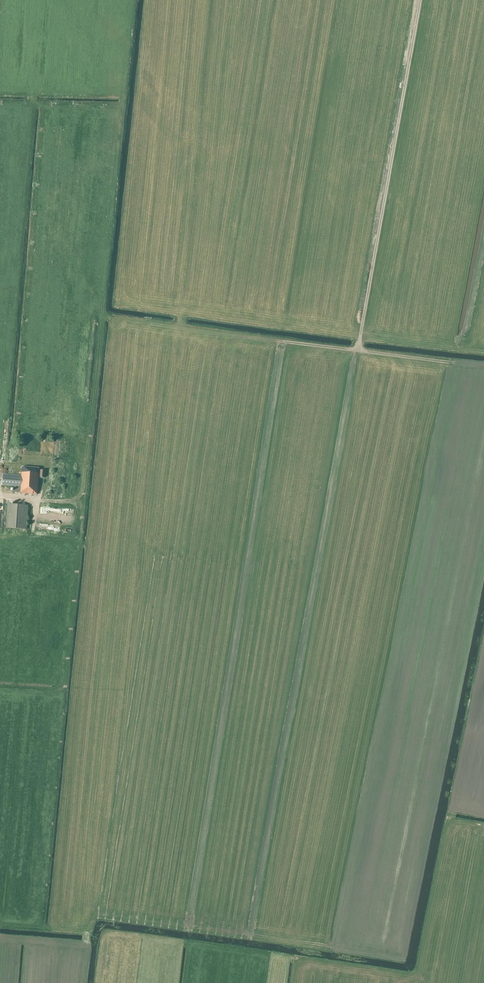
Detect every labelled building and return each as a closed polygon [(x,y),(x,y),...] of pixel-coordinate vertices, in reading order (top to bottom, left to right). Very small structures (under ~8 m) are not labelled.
[(44,478),(45,470),(40,470),(39,470),(40,468),(22,467),(21,475),(3,474),(2,485),(15,486),(14,492),(20,493),(33,494),(33,493),(37,494),(39,477),(40,477),(44,478)] [(27,529),(29,505),(8,504),(6,528),(27,529)]
